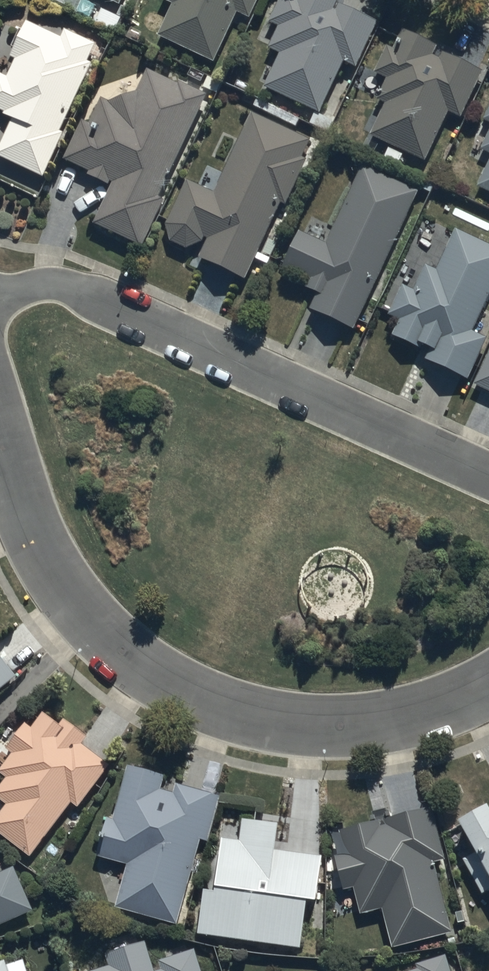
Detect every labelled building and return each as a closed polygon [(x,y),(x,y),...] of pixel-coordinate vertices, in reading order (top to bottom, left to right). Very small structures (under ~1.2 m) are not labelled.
[(157,32),(212,58),(234,10),(246,15),(253,0),(173,0),(157,32)] [(263,84),(317,113),(344,63),(355,66),(378,18),(340,0),(284,0),(263,44),(278,51),(263,84)] [(96,41),(64,27),(62,33),(22,15),(0,64),(0,109),(11,114),(0,140),(0,159),(37,175),(96,41)] [(386,101),(368,130),(424,158),(449,107),(460,114),(481,70),(397,29),(377,71),(387,76),(379,98),(386,101)] [(93,222),(136,242),(207,90),(145,62),(133,88),(108,97),(100,93),(89,118),(83,116),(64,156),(113,178),(93,222)] [(481,118),(488,122),(488,101),(481,118)] [(159,238),(246,277),(310,137),(250,110),(214,188),(187,176),(159,238)] [(479,146),(488,151),(488,126),(479,146)] [(488,188),(488,158),(477,182),(488,188)] [(321,284),(310,307),(353,327),(418,188),(364,163),(328,240),(299,226),(281,265),(321,284)] [(471,328),(488,288),(488,242),(454,226),(435,268),(425,263),(413,289),(401,283),(388,311),(398,316),(388,339),(467,375),(485,334),(471,328)] [(473,382),(488,390),(488,350),(473,382)] [(19,680),(0,656),(0,692),(19,680)] [(31,855),(108,760),(43,707),(0,761),(0,768),(8,775),(0,784),(0,799),(7,805),(0,813),(0,834),(29,858),(31,855)] [(175,925),(176,922),(216,793),(128,767),(101,854),(128,862),(114,907),(175,925)] [(391,945),(450,931),(433,860),(443,858),(431,806),(339,829),(345,853),(334,855),(343,888),(353,886),(360,912),(382,907),(391,945)] [(461,823),(479,853),(464,861),(484,896),(488,893),(488,807),(461,823)] [(201,934),(300,948),(307,899),(317,900),(324,855),(277,849),(280,825),(242,819),(239,841),(215,838),(201,934)] [(34,909),(17,864),(0,871),(0,922),(34,909)] [(202,948),(154,959),(148,941),(106,951),(111,964),(92,970),(210,970),(202,948)] [(452,952),(394,969),(394,970),(457,970),(452,952)] [(23,954),(0,961),(0,970),(28,970),(23,954)]
